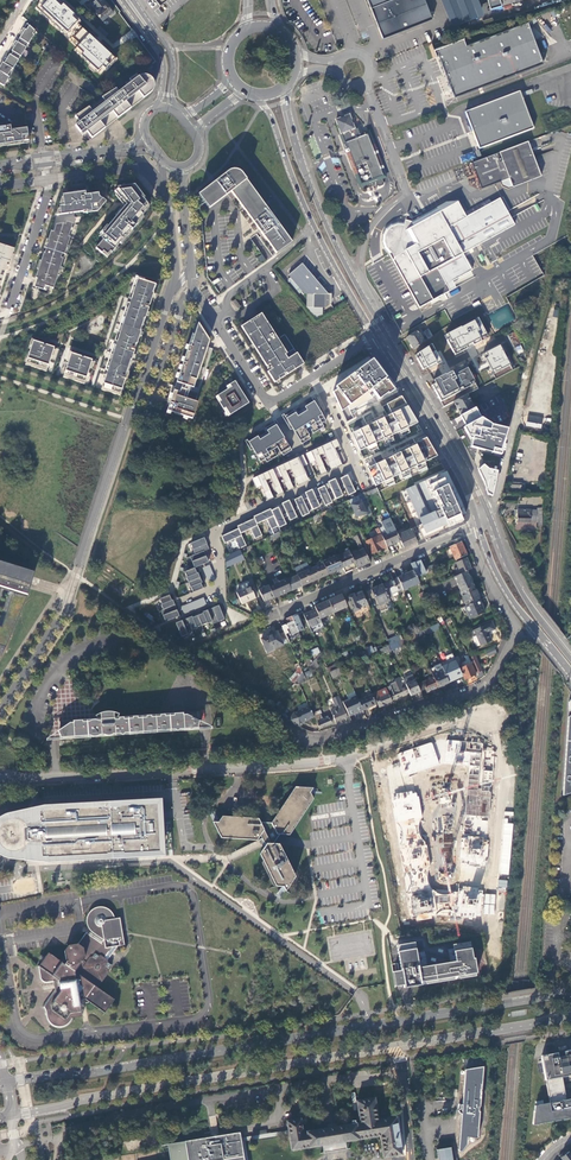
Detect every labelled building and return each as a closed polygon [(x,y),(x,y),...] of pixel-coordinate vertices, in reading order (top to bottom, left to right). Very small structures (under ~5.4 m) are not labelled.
[(36,9),(41,14),(36,21),(98,76),(115,59),(78,25),(81,22),(55,0),(45,0),(36,9)] [(95,14),(103,22),(113,13),(106,5),(102,0),(96,0),(91,4),(98,12),(95,14)] [(375,20),(379,28),(383,38),(433,19),(426,3),(425,0),(368,0),(375,20)] [(450,28),(483,16),(478,0),(440,0),(450,28)] [(491,9),(503,5),(501,0),(488,0),(491,9)] [(503,5),(504,10),(511,8),(510,4),(524,0),(501,0),(503,5)] [(91,4),(87,8),(93,15),(95,14),(98,12),(91,4)] [(435,48),(454,97),(544,63),(528,22),(466,45),(464,38),(456,41),(444,45),(435,48)] [(4,86),(14,70),(13,69),(19,60),(18,60),(20,56),(21,57),(26,48),(26,47),(28,44),(29,44),(34,35),(33,34),(35,31),(27,24),(24,29),(23,28),(21,32),(22,34),(17,42),(15,41),(13,45),(15,46),(12,51),(13,52),(11,55),(10,54),(7,59),(5,58),(2,62),(3,62),(0,67),(0,84),(4,86)] [(89,107),(75,117),(80,123),(76,126),(83,135),(87,132),(92,139),(128,111),(151,93),(153,90),(154,86),(154,83),(152,80),(149,77),(146,75),(143,75),(140,76),(138,77),(136,75),(129,80),(131,83),(119,92),(116,89),(102,98),(106,103),(93,112),(89,107)] [(520,91),(464,112),(466,116),(477,145),(478,149),(534,129),(520,91)] [(349,116),(335,121),(341,134),(342,134),(344,140),(347,147),(348,148),(351,154),(350,156),(354,166),(356,167),(362,184),(363,184),(364,186),(374,183),(375,186),(379,188),(383,186),(384,184),(382,180),(383,179),(379,171),(381,171),(367,135),(362,137),(361,134),(358,127),(354,129),(349,116)] [(29,141),(27,128),(11,130),(11,126),(0,128),(0,144),(29,141)] [(383,179),(387,178),(369,131),(361,134),(362,137),(367,135),(381,171),(379,171),(383,179)] [(342,141),(360,188),(364,186),(363,184),(362,184),(356,167),(354,166),(350,156),(351,154),(348,148),(347,147),(344,140),(342,141)] [(534,157),(528,143),(472,164),(482,189),(500,182),(509,179),(513,188),(541,177),(534,157)] [(462,162),(476,158),(474,151),(460,156),(462,162)] [(265,205),(242,174),(241,173),(238,171),(234,170),(231,170),(227,172),(217,180),(215,182),(198,195),(204,202),(209,209),(231,192),(239,203),(276,254),(292,242),(271,213),(265,205)] [(508,190),(512,188),(513,188),(509,179),(500,182),(502,187),(508,190)] [(144,206),(147,203),(133,185),(118,187),(118,189),(115,191),(121,199),(126,205),(102,234),(104,235),(101,239),(103,240),(96,249),(102,254),(103,252),(107,255),(110,252),(112,253),(132,229),(133,230),(136,226),(135,225),(143,215),(141,213),(146,207),(144,206)] [(85,192),(62,195),(63,198),(62,198),(59,204),(64,204),(64,206),(60,206),(60,209),(58,209),(56,216),(61,215),(83,212),(83,213),(98,212),(106,202),(101,197),(100,198),(99,197),(99,193),(86,195),(85,192)] [(485,242),(514,226),(511,219),(500,199),(491,203),(489,200),(487,201),(482,204),(464,213),(459,204),(458,202),(449,202),(447,202),(412,222),(405,220),(404,222),(398,222),(391,224),(385,229),(382,235),(381,241),(383,248),(388,254),(393,257),(393,261),(406,285),(419,308),(438,297),(456,288),(452,281),(472,271),(463,254),(472,249),(485,242)] [(43,290),(45,286),(53,289),(57,277),(61,278),(78,226),(66,222),(65,225),(63,224),(64,224),(56,225),(53,232),(51,231),(48,240),(49,240),(47,244),(46,244),(45,248),(46,249),(45,253),(44,252),(34,281),(36,281),(34,287),(43,290)] [(15,249),(0,244),(0,292),(15,249)] [(534,256),(527,260),(531,266),(537,263),(534,256)] [(290,278),(301,292),(304,295),(313,295),(313,308),(322,308),(325,309),(331,304),(332,296),(322,296),(323,290),(302,265),(289,276),(290,278)] [(535,285),(542,285),(544,277),(535,281),(535,285)] [(299,294),(301,292),(290,278),(287,280),(299,294)] [(138,279),(102,387),(120,394),(156,285),(138,279)] [(322,314),(322,308),(313,308),(313,295),(304,295),(306,298),(306,307),(316,318),(322,314)] [(235,300),(232,302),(238,309),(241,307),(235,300)] [(515,304),(517,310),(530,305),(527,300),(515,304)] [(275,383),(304,364),(297,353),(288,359),(276,341),(278,339),(261,314),(241,326),(267,367),(269,366),(271,370),(268,372),(275,383)] [(444,336),(454,355),(488,337),(477,318),(444,336)] [(174,390),(167,410),(192,419),(198,402),(186,399),(190,387),(193,388),(209,341),(198,324),(198,323),(192,342),(190,342),(177,382),(182,384),(180,392),(174,390)] [(413,349),(433,336),(428,329),(425,331),(425,332),(422,333),(420,330),(406,338),(410,344),(410,346),(411,348),(413,348),(413,349)] [(508,335),(507,333),(504,334),(511,346),(512,349),(514,349),(515,348),(508,335)] [(514,333),(512,333),(508,335),(515,348),(514,349),(516,353),(523,350),(518,340),(519,339),(518,336),(516,337),(514,333)] [(33,341),(26,362),(47,369),(54,348),(33,341)] [(417,354),(426,371),(440,362),(431,344),(417,354)] [(467,363),(478,384),(512,367),(501,346),(467,363)] [(71,353),(64,375),(85,382),(92,360),(71,353)] [(328,389),(340,413),(368,392),(371,389),(378,399),(387,393),(388,394),(394,390),(391,387),(394,386),(387,377),(373,356),(328,389)] [(430,382),(441,403),(476,385),(465,365),(430,382)] [(249,403),(235,381),(230,385),(231,387),(218,396),(221,401),(219,402),(223,409),(225,408),(230,415),(249,403)] [(409,430),(414,427),(421,424),(403,394),(398,395),(382,403),(387,413),(386,414),(375,420),(371,413),(363,417),(367,426),(359,430),(358,427),(351,431),(361,453),(369,449),(370,452),(378,449),(376,444),(384,441),(386,444),(394,440),(393,437),(401,434),(402,437),(410,433),(409,430)] [(455,405),(461,415),(475,408),(470,398),(468,394),(453,402),(455,405)] [(323,422),(313,407),(306,412),(306,413),(297,419),(297,417),(289,422),(299,438),(323,422)] [(470,440),(468,448),(501,457),(508,430),(483,423),(475,408),(461,415),(459,416),(464,427),(462,428),(470,440)] [(542,422),(527,419),(525,426),(540,429),(542,422)] [(286,444),(277,429),(269,434),(270,435),(261,440),(260,439),(253,444),(262,459),(286,444)] [(368,469),(376,486),(438,456),(426,439),(399,451),(400,453),(368,469)] [(341,449),(337,440),(326,445),(334,461),(339,458),(336,452),(341,449)] [(326,445),(316,449),(321,459),(325,457),(328,463),(334,461),(326,445)] [(316,449),(306,454),(310,464),(315,461),(318,468),(324,466),(321,459),(316,449)] [(308,465),(303,455),(293,460),(301,476),(306,474),(303,467),(308,465)] [(334,461),(337,468),(343,466),(339,458),(334,461)] [(293,460),(283,465),(287,474),(292,472),(295,479),(301,476),(293,460)] [(334,461),(329,463),(332,471),(337,468),(334,461)] [(283,465),(273,470),(277,479),(282,477),(285,484),(290,481),(287,474),(283,465)] [(324,466),(318,468),(322,475),(327,473),(324,466)] [(482,466),(475,469),(477,472),(481,479),(491,498),(497,471),(487,470),(482,466)] [(402,491),(424,539),(457,525),(463,523),(461,516),(466,513),(448,467),(445,469),(402,491)] [(273,470),(263,474),(267,484),(272,482),(275,488),(280,486),(277,479),(273,470)] [(263,474),(252,479),(257,489),(261,486),(265,493),(270,491),(270,490),(267,484),(263,474)] [(301,476),(304,484),(309,481),(306,474),(301,476)] [(348,496),(355,492),(348,475),(341,479),(348,496)] [(301,476),(295,479),(299,486),(304,484),(301,476)] [(336,499),(343,496),(335,479),(328,482),(336,499)] [(290,481),(285,483),(289,491),(294,488),(290,481)] [(280,486),(275,488),(278,496),(284,493),(280,486)] [(325,506),(332,503),(324,486),(317,489),(325,506)] [(313,510),(320,507),(312,490),(305,493),(313,510)] [(270,491),(265,493),(268,500),(273,498),(270,491)] [(365,499),(363,494),(349,500),(357,517),(366,513),(368,515),(372,513),(365,499)] [(302,517),(309,514),(301,497),(294,500),(302,517)] [(290,521),(297,517),(289,500),(282,504),(290,521)] [(279,528),(286,524),(278,508),(271,511),(278,526),(279,528)] [(271,511),(270,509),(254,517),(254,519),(257,524),(267,520),(271,529),(278,526),(271,511)] [(518,517),(517,523),(538,523),(538,528),(541,528),(542,528),(542,516),(537,516),(537,511),(518,510),(518,517)] [(387,547),(401,541),(398,536),(395,530),(390,518),(381,522),(386,534),(382,536),(387,547)] [(257,524),(254,519),(237,527),(238,529),(241,534),(250,529),(255,539),(262,536),(257,524)] [(241,534),(238,529),(221,537),(225,544),(235,540),(239,549),(246,546),(241,534)] [(403,548),(417,542),(412,530),(398,536),(401,541),(403,548)] [(281,536),(279,532),(268,537),(270,541),(281,536)] [(371,554),(387,547),(382,536),(381,535),(378,536),(366,542),(371,554)] [(362,546),(357,536),(353,537),(358,548),(360,547),(362,546)] [(191,544),(195,555),(204,551),(209,549),(204,538),(191,544)] [(467,555),(461,542),(449,547),(455,560),(467,555)] [(253,549),(251,544),(241,549),(243,553),(253,549)] [(226,555),(226,567),(245,559),(240,549),(226,555)] [(357,568),(370,563),(364,549),(361,550),(351,554),(355,563),(357,568)] [(190,557),(195,568),(209,563),(204,551),(195,555),(190,557)] [(205,553),(208,561),(215,558),(212,551),(205,553)] [(343,568),(355,563),(351,554),(350,551),(338,556),(343,568)] [(435,553),(431,555),(435,565),(437,569),(441,567),(435,553)] [(328,575),(343,568),(338,556),(337,555),(322,561),(323,563),(328,575)] [(467,572),(471,570),(466,559),(456,563),(460,573),(459,574),(459,575),(467,572)] [(421,562),(420,560),(410,564),(413,571),(417,578),(426,574),(425,572),(421,562)] [(6,646),(27,597),(25,596),(25,594),(27,595),(29,588),(32,580),(33,576),(35,572),(0,561),(0,594),(1,589),(14,593),(3,627),(0,626),(0,644),(6,646)] [(315,580),(328,575),(323,563),(310,568),(315,580)] [(437,569),(435,565),(427,568),(428,571),(425,572),(426,574),(437,569)] [(186,578),(188,583),(200,578),(198,573),(197,573),(195,568),(185,572),(187,577),(186,578)] [(298,575),(303,586),(315,580),(310,568),(297,574),(298,575)] [(417,578),(413,571),(397,578),(403,590),(403,592),(408,590),(407,588),(419,583),(417,578)] [(470,577),(467,572),(459,575),(455,577),(461,592),(474,586),(471,581),(472,580),(471,577),(470,577)] [(292,591),(303,586),(298,575),(287,580),(292,591)] [(275,584),(270,586),(275,597),(275,598),(292,591),(287,580),(286,577),(278,581),(277,578),(273,580),(275,584)] [(200,578),(188,583),(190,588),(191,587),(193,593),(203,589),(201,583),(202,583),(200,578)] [(403,590),(397,578),(382,585),(388,596),(403,590)] [(388,596),(382,585),(371,590),(379,606),(390,601),(388,596)] [(237,592),(243,604),(256,598),(251,586),(250,586),(242,590),(237,592)] [(259,590),(264,602),(275,597),(270,586),(269,586),(259,590)] [(466,606),(480,600),(474,586),(461,592),(460,593),(466,606)] [(355,612),(357,617),(363,615),(362,614),(369,611),(367,605),(361,592),(354,596),(353,595),(347,597),(354,612),(355,612)] [(173,600),(172,601),(169,595),(160,599),(162,605),(161,605),(163,610),(175,605),(173,600)] [(321,622),(324,621),(323,618),(347,607),(341,595),(314,607),(316,610),(321,622)] [(203,597),(181,607),(184,614),(207,604),(203,597)] [(485,612),(480,600),(466,606),(464,607),(470,619),(485,612)] [(179,616),(175,605),(163,610),(161,611),(166,622),(179,616)] [(212,622),(213,624),(224,620),(219,606),(208,610),(212,622)] [(198,616),(202,625),(207,623),(207,624),(212,622),(208,610),(203,612),(203,614),(198,616)] [(322,623),(321,622),(316,610),(303,615),(306,620),(307,622),(309,628),(322,623)] [(292,617),(299,632),(304,630),(300,621),(301,620),(298,614),(292,617)] [(202,625),(198,616),(193,618),(192,617),(187,619),(192,630),(197,628),(196,628),(202,625)] [(287,637),(299,632),(292,617),(287,619),(289,624),(282,627),(287,637)] [(181,637),(193,633),(192,630),(187,619),(176,623),(181,637)] [(491,623),(474,631),(481,646),(491,642),(488,634),(495,630),(491,623)] [(436,630),(440,628),(438,624),(437,624),(425,630),(426,633),(435,629),(436,630)] [(426,633),(425,630),(414,634),(415,638),(426,633)] [(262,639),(268,652),(284,645),(278,631),(262,639)] [(395,637),(387,640),(390,645),(394,643),(397,642),(395,637)] [(397,648),(394,643),(390,645),(388,646),(390,650),(390,651),(397,648)] [(375,645),(366,649),(366,651),(368,655),(382,648),(381,646),(376,648),(375,645)] [(310,650),(314,659),(320,652),(318,647),(310,650)] [(488,657),(496,653),(494,648),(486,652),(488,657)] [(245,666),(237,650),(220,657),(224,665),(227,664),(230,672),(245,666)] [(293,651),(279,658),(284,670),(294,666),(296,671),(289,679),(294,683),(297,679),(298,678),(301,675),(303,673),(293,651)] [(483,675),(475,656),(469,658),(478,678),(483,675)] [(311,665),(313,670),(319,667),(315,660),(311,665)] [(468,665),(466,662),(466,661),(462,663),(464,667),(459,669),(464,680),(475,675),(470,664),(468,665)] [(433,678),(438,688),(449,683),(443,670),(440,664),(431,669),(430,667),(429,667),(433,678)] [(449,683),(450,686),(462,681),(459,675),(456,676),(456,674),(452,676),(449,668),(443,670),(449,683)] [(340,672),(339,669),(330,672),(333,678),(341,675),(340,672)] [(304,673),(307,678),(313,675),(310,670),(304,673)] [(409,692),(411,696),(420,692),(420,691),(415,681),(412,675),(403,679),(409,692)] [(390,686),(386,688),(389,694),(392,701),(392,702),(396,700),(396,698),(409,692),(403,679),(402,678),(400,679),(398,678),(395,679),(394,681),(395,682),(391,684),(390,686)] [(427,693),(438,688),(433,678),(423,682),(427,693)] [(315,679),(309,682),(314,692),(320,689),(315,679)] [(415,681),(420,691),(424,690),(419,680),(415,681)] [(389,694),(386,688),(373,694),(376,700),(389,694)] [(421,692),(411,696),(413,702),(423,698),(421,692)] [(386,704),(392,701),(389,694),(376,700),(379,708),(386,704)] [(359,701),(363,711),(376,705),(372,695),(359,701)] [(345,718),(347,723),(352,722),(349,716),(348,714),(346,715),(338,696),(332,699),(336,708),(330,711),(335,722),(345,718)] [(348,714),(349,716),(363,711),(359,701),(356,696),(351,698),(351,700),(344,703),(343,702),(348,714)] [(288,720),(297,726),(300,727),(301,721),(303,721),(302,719),(313,715),(307,702),(304,703),(305,705),(298,707),(299,710),(293,713),(288,720)] [(197,712),(158,715),(117,718),(119,714),(116,713),(113,713),(110,712),(107,712),(104,713),(101,713),(98,714),(95,716),(97,719),(59,722),(59,730),(58,731),(58,734),(60,736),(60,740),(198,730),(198,726),(199,721),(198,721),(197,712)] [(314,717),(317,723),(323,720),(320,714),(314,717)] [(323,720),(317,723),(320,729),(331,724),(329,718),(326,719),(325,718),(324,718),(324,720),(323,720)] [(447,740),(445,763),(469,765),(465,815),(489,817),(495,751),(483,750),(484,743),(447,740)] [(398,754),(405,776),(440,764),(432,742),(398,754)] [(431,785),(432,798),(439,797),(439,804),(448,803),(446,784),(431,785)] [(285,893),(286,895),(296,876),(280,846),(274,845),(277,840),(279,836),(291,837),(314,800),(311,794),(314,790),(296,788),(272,824),(268,824),(261,824),(258,819),(222,817),(218,823),(212,822),(221,839),(257,842),(260,837),(263,843),(265,846),(259,855),(276,889),(284,890),(285,893)] [(481,916),(483,890),(459,888),(459,892),(455,892),(453,893),(448,895),(443,894),(437,893),(433,890),(430,887),(429,884),(428,879),(427,876),(429,871),(431,866),(425,841),(423,840),(421,837),(420,833),(419,829),(419,825),(421,821),(423,817),(419,796),(418,796),(417,793),(412,793),(412,791),(396,794),(397,800),(392,801),(412,919),(436,915),(458,914),(481,916)] [(182,796),(181,803),(190,805),(191,797),(182,796)] [(10,858),(47,862),(166,856),(163,798),(44,804),(6,814),(0,817),(0,826),(2,823),(4,822),(8,820),(11,819),(13,819),(16,819),(18,820),(21,820),(25,823),(30,823),(30,819),(34,819),(34,823),(40,823),(39,811),(44,810),(44,809),(105,806),(105,807),(110,807),(120,806),(120,805),(156,803),(157,803),(158,812),(160,851),(123,854),(123,853),(113,853),(108,854),(108,855),(47,858),(47,857),(42,857),(41,846),(36,846),(36,849),(32,850),(31,846),(26,847),(23,849),(20,851),(16,852),(12,852),(10,852),(7,852),(5,851),(2,848),(0,846),(0,853),(4,856),(10,858)] [(39,811),(40,823),(34,823),(34,819),(30,819),(30,823),(25,823),(21,820),(18,820),(16,819),(13,819),(11,819),(8,820),(4,822),(2,823),(0,826),(0,846),(2,848),(5,851),(7,852),(10,852),(12,852),(16,852),(20,851),(23,849),(26,847),(31,846),(32,850),(36,849),(36,846),(41,846),(42,857),(47,857),(47,858),(108,855),(108,854),(113,853),(123,853),(123,854),(160,851),(158,812),(157,803),(156,803),(120,805),(120,806),(110,807),(105,807),(105,806),(44,809),(44,810),(39,811)] [(441,815),(440,823),(442,824),(441,829),(448,829),(449,816),(441,815)] [(466,823),(465,829),(486,831),(487,818),(472,817),(472,824),(466,823)] [(453,869),(451,833),(442,834),(444,871),(440,871),(440,877),(448,876),(448,870),(453,869)] [(463,838),(461,866),(485,868),(486,857),(488,857),(489,840),(463,838)] [(499,879),(498,886),(507,887),(507,880),(499,879)] [(104,1012),(114,999),(98,987),(111,972),(111,969),(113,965),(110,962),(109,960),(117,946),(125,944),(120,917),(115,918),(114,914),(112,911),(110,910),(108,908),(104,907),(102,907),(99,907),(97,907),(95,908),(92,911),(90,913),(88,916),(87,918),(87,920),(87,925),(88,927),(91,931),(94,932),(91,936),(87,934),(79,947),(79,946),(74,947),(70,951),(71,957),(67,963),(50,950),(41,963),(39,964),(40,975),(42,978),(44,980),(46,980),(48,980),(55,980),(55,981),(55,986),(56,987),(54,988),(42,1004),(45,1008),(46,1018),(47,1020),(49,1023),(51,1024),(54,1026),(57,1027),(63,1026),(66,1025),(69,1022),(73,1017),(82,1016),(79,998),(84,998),(104,1012)] [(401,970),(393,972),(396,986),(404,985),(404,988),(422,985),(422,982),(426,981),(426,984),(455,979),(455,976),(459,975),(459,978),(476,975),(476,972),(477,972),(475,958),(473,958),(470,941),(453,944),(456,961),(419,967),(415,942),(397,945),(401,970)] [(565,1051),(566,1055),(559,1056),(558,1052),(542,1055),(551,1103),(536,1105),(534,1125),(570,1118),(570,1099),(567,1100),(564,1086),(563,1076),(570,1075),(570,1050),(565,1051)] [(485,1066),(466,1069),(463,1104),(467,1105),(467,1109),(462,1112),(459,1149),(459,1150),(460,1150),(461,1150),(462,1150),(473,1136),(478,1137),(481,1111),(479,1111),(481,1106),(485,1066)] [(380,1136),(384,1158),(402,1155),(396,1116),(378,1119),(375,1097),(356,1100),(360,1122),(331,1127),(303,1131),(301,1118),(286,1120),(291,1150),(323,1145),(323,1148),(346,1144),(346,1142),(380,1136)] [(188,1159),(244,1159),(240,1132),(185,1141),(188,1159)] [(170,1159),(188,1159),(185,1141),(167,1144),(170,1159)] [(451,1147),(436,1150),(438,1159),(453,1159),(451,1147)] [(570,1153),(568,1149),(559,1155),(563,1159),(570,1159),(570,1153)]
